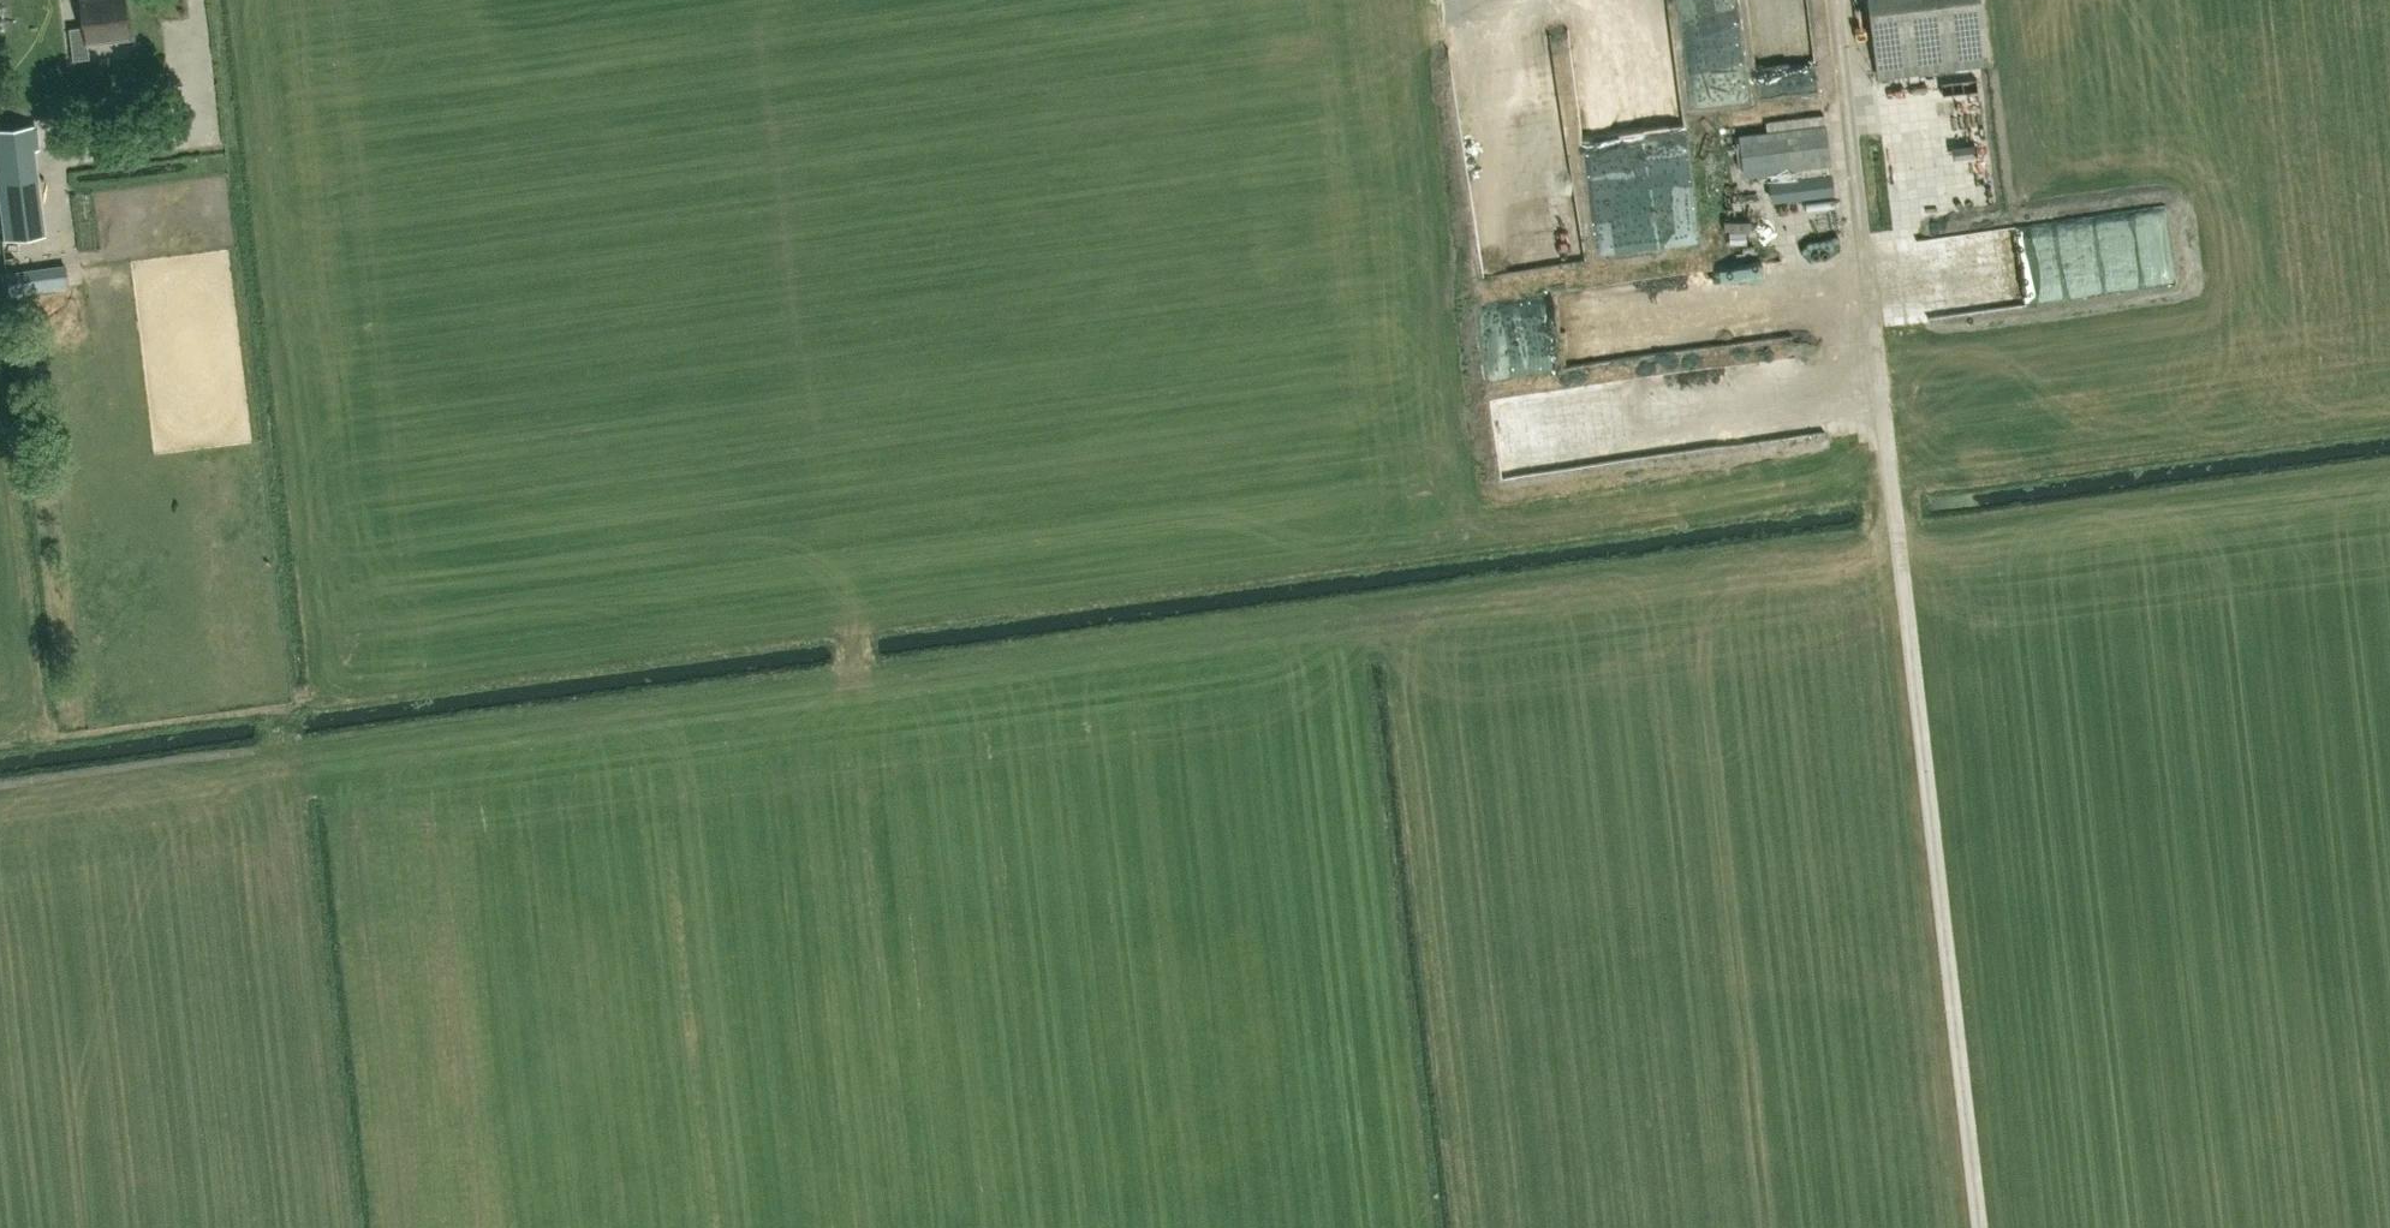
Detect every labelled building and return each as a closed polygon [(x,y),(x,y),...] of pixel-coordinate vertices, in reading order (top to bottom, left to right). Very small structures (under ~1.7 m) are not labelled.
[(129,35),(125,0),(81,0),(84,27),(69,28),(73,60),(89,58),(87,40),(129,35)] [(1995,65),(1988,0),(1876,0),(1884,77),(1995,65)] [(1707,104),(1755,95),(1750,69),(1702,79),(1707,104)] [(1693,116),(1658,117),(1659,166),(1694,164),(1693,116)] [(0,131),(0,186),(7,238),(44,234),(33,148),(33,146),(18,148),(16,129),(0,131)] [(1805,192),(1814,150),(1799,147),(1791,189),(1805,192)] [(1671,197),(1673,246),(1706,245),(1703,195),(1671,197)]
